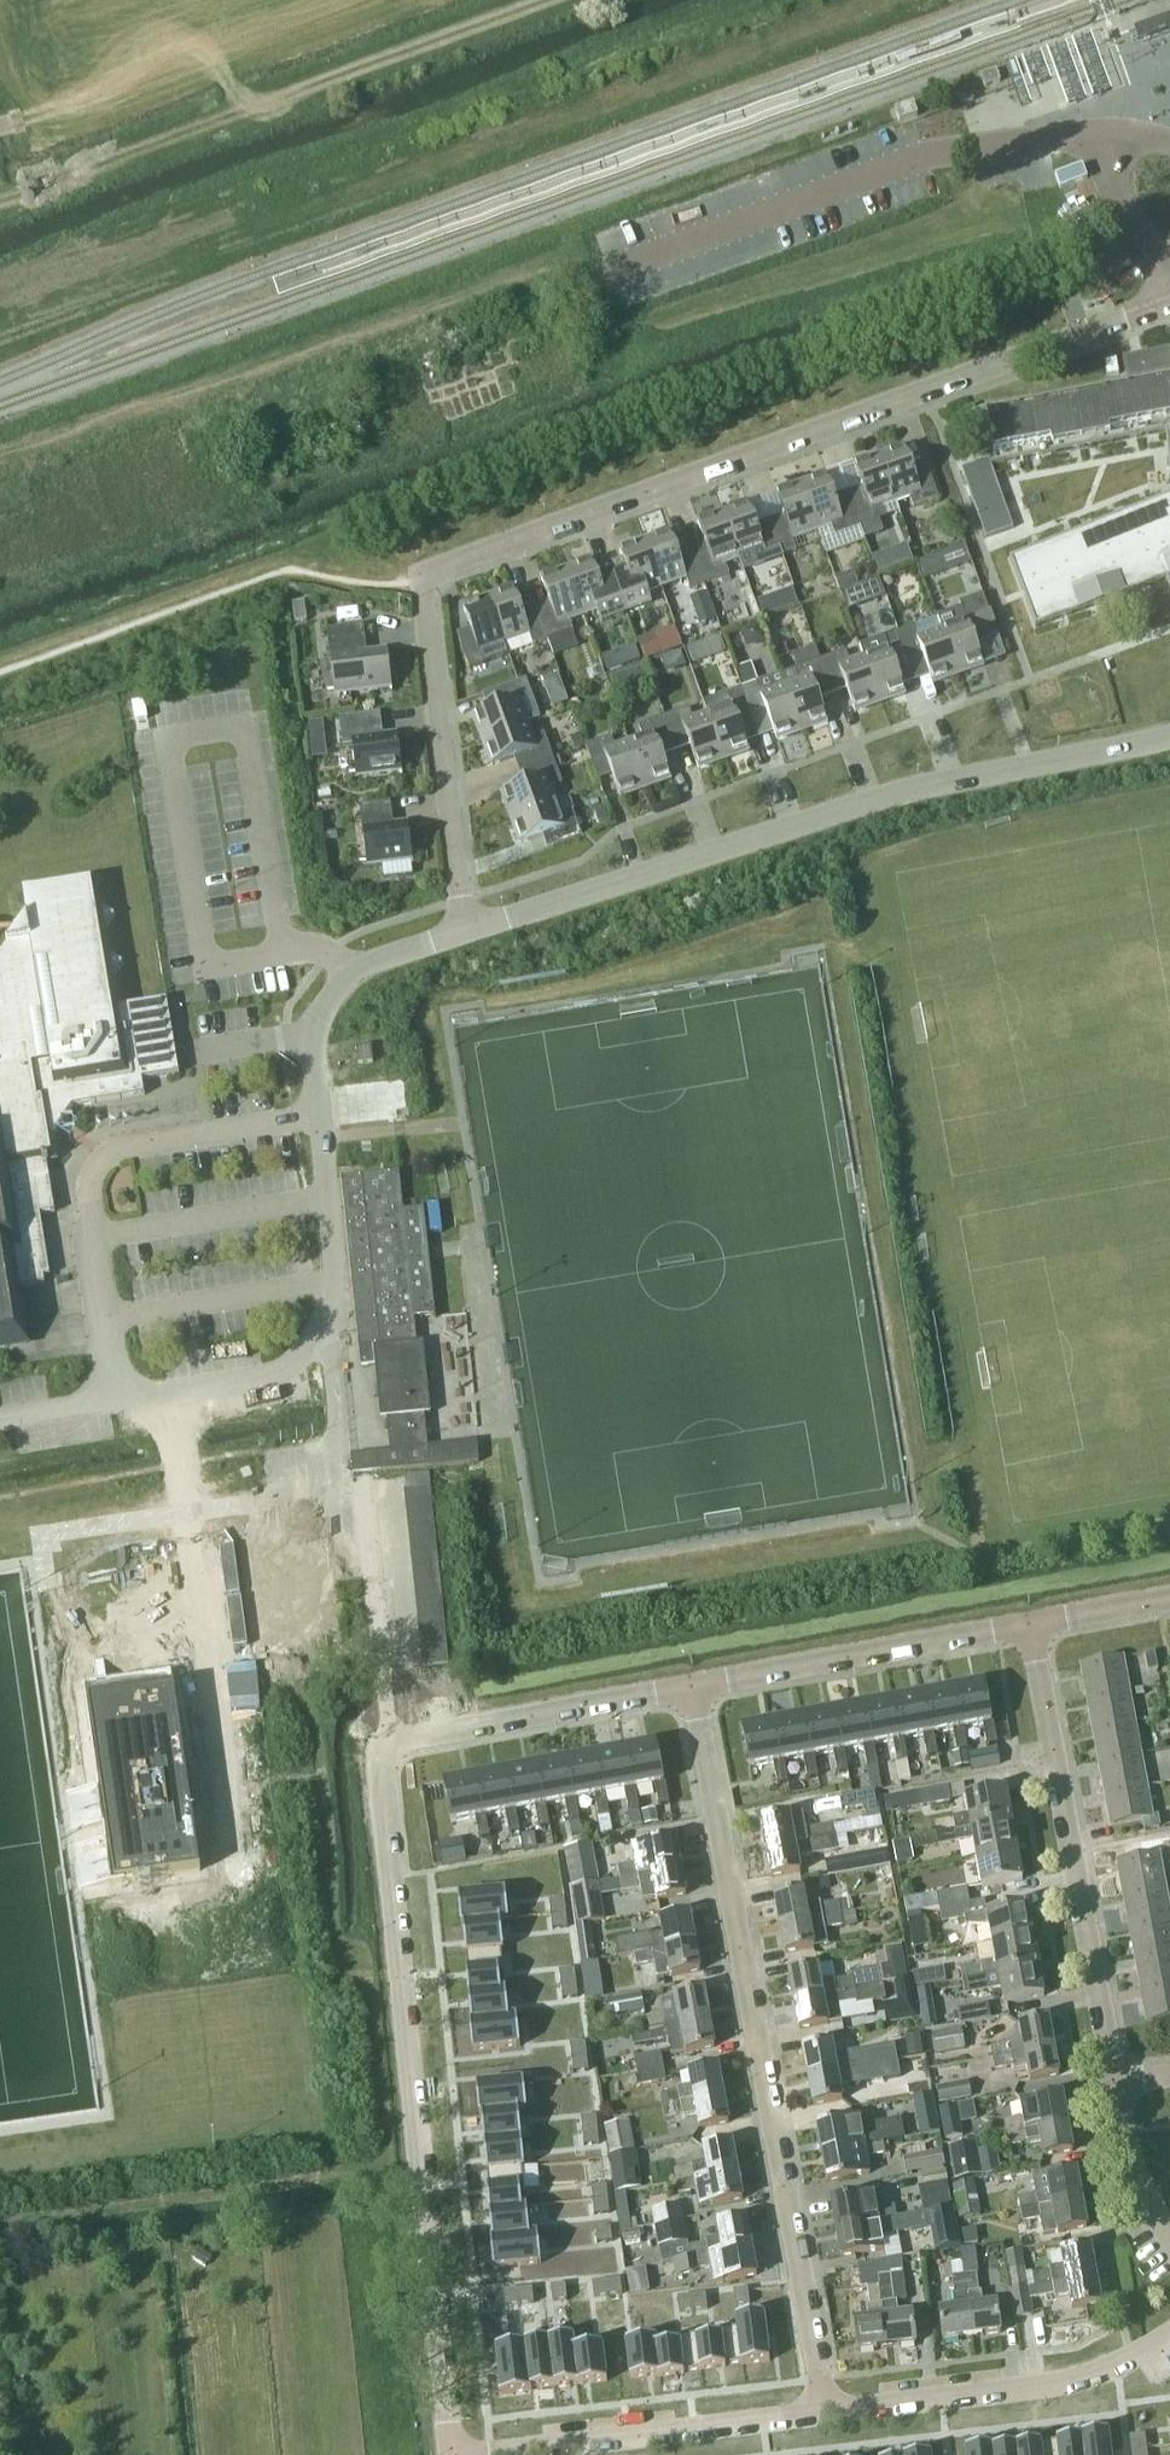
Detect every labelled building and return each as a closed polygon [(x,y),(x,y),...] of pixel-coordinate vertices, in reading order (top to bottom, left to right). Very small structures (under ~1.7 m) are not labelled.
[(1134,28),(1138,41),(1169,29),(1169,15),(1134,28)] [(962,93),(965,104),(974,101),(971,90),(962,93)] [(913,104),(894,111),(899,124),(918,117),(913,104)] [(955,429),(958,430),(961,432),(963,432),(966,433),(968,434),(971,434),(974,435),(976,435),(978,435),(980,435),(982,435),(984,435),(985,435),(989,434),(993,453),(995,463),(991,464),(991,466),(1165,432),(1169,478),(1169,350),(1122,359),(1127,384),(985,410),(981,413),(978,413),(977,414),(974,415),(972,416),(969,418),(966,419),(964,421),(962,423),(960,425),(957,427),(955,429)] [(904,447),(879,456),(895,502),(909,497),(913,508),(938,499),(928,470),(914,475),(904,447)] [(864,493),(850,498),(860,527),(861,527),(865,538),(882,532),(878,521),(886,518),(881,507),(895,502),(879,456),(853,465),(864,493)] [(988,457),(960,467),(985,537),(1012,528),(988,457)] [(800,485),(817,530),(831,525),(835,536),(860,527),(850,498),(836,504),(825,475),(800,485)] [(792,539),(817,530),(800,485),(775,494),(785,522),(771,527),(782,556),(796,550),(792,539)] [(1009,559),(1022,590),(1023,589),(1026,595),(1024,596),(1035,628),(1166,580),(1169,591),(1169,496),(1009,559)] [(747,504),(722,513),(739,558),(752,553),(756,565),(782,556),(771,527),(758,532),(747,504)] [(707,550),(693,555),(704,584),(729,575),(725,563),(739,558),(722,513),(697,522),(707,550)] [(669,532),(644,541),(660,587),(685,578),(689,589),(704,584),(693,555),(679,560),(669,532)] [(647,592),(660,587),(644,541),(619,550),(621,558),(608,563),(625,612),(651,603),(647,592)] [(884,554),(873,558),(879,575),(890,571),(884,554)] [(939,555),(919,562),(925,579),(945,572),(939,555)] [(600,621),(625,612),(608,563),(594,568),(591,560),(566,570),(582,615),(596,610),(600,621)] [(551,607),(537,612),(547,641),(573,631),(568,620),(582,615),(566,570),(540,579),(551,607)] [(879,579),(867,583),(874,601),(885,597),(879,579)] [(513,589),(487,598),(504,643),(508,654),(533,646),(547,641),(537,612),(523,617),(521,613),(513,589)] [(705,593),(689,599),(694,612),(710,607),(705,593)] [(955,624),(941,629),(958,675),(983,666),(975,645),(998,637),(982,595),(958,603),(961,609),(951,613),(955,624)] [(479,652),(504,643),(487,598),(462,607),(473,635),(458,640),(469,669),(483,664),(479,652)] [(293,603),(295,622),(307,621),(305,602),(293,603)] [(764,619),(743,626),(751,647),(771,639),(764,619)] [(365,647),(362,626),(326,631),(334,692),(391,685),(387,654),(362,657),(361,648),(365,647)] [(922,656),(933,684),(958,675),(941,629),(916,638),(912,627),(898,632),(908,661),(922,656)] [(877,653),(863,658),(880,703),(905,694),(895,666),(908,661),(898,632),(873,641),(877,653)] [(637,643),(643,660),(657,655),(651,638),(637,643)] [(690,650),(686,651),(691,666),(706,660),(700,646),(690,650)] [(639,661),(634,647),(626,650),(631,664),(639,661)] [(854,712),(880,703),(863,658),(849,663),(845,651),(820,661),(830,689),(844,684),(854,712)] [(820,661),(781,675),(801,732),(827,722),(819,701),(817,696),(816,694),(830,689),(820,661)] [(737,669),(744,687),(758,682),(751,664),(737,669)] [(616,694),(648,682),(642,667),(610,678),(616,694)] [(780,675),(742,689),(752,718),(766,713),(767,716),(774,733),(776,741),(801,732),(780,675)] [(473,715),(482,740),(527,724),(522,710),(534,706),(524,680),(496,691),(501,705),(473,715)] [(704,703),(708,714),(707,715),(723,760),(748,751),(738,723),(752,718),(742,689),(704,703)] [(723,760),(707,715),(693,720),(689,708),(663,717),(674,746),(688,741),(698,769),(723,760)] [(381,731),(379,714),(349,718),(356,775),(401,769),(397,738),(378,740),(377,731),(381,731)] [(674,746),(663,717),(638,727),(642,738),(628,743),(645,788),(670,779),(660,751),(674,746)] [(323,722),(309,724),(311,748),(326,746),(323,722)] [(524,769),(553,759),(548,744),(536,749),(527,724),(482,740),(491,766),(519,755),(524,769)] [(620,797),(645,788),(628,743),(615,748),(611,736),(585,746),(595,774),(610,769),(620,797)] [(510,818),(556,802),(551,788),(562,784),(553,759),(524,769),(529,783),(501,793),(510,818)] [(556,802),(510,818),(519,844),(547,833),(553,848),(581,837),(576,823),(565,827),(556,802)] [(392,820),(390,804),(360,807),(366,864),(411,858),(408,826),(389,829),(388,820),(392,820)] [(99,881),(24,891),(27,915),(17,929),(0,953),(0,1291),(44,1284),(43,1277),(50,1276),(40,1216),(55,1213),(46,1163),(48,1163),(47,1157),(46,1158),(45,1153),(50,1152),(48,1141),(61,1122),(72,1107),(145,1095),(142,1080),(179,1074),(167,999),(117,1007),(113,979),(123,964),(110,954),(106,931),(116,917),(103,906),(99,881)] [(326,898),(343,897),(342,882),(325,883),(326,898)] [(373,1063),(371,1046),(356,1048),(358,1065),(373,1063)] [(403,1477),(404,1490),(430,1487),(429,1475),(403,1477)] [(430,1487),(404,1490),(406,1502),(431,1500),(430,1487)] [(431,1500),(406,1502),(407,1515),(433,1512),(431,1500)] [(433,1512),(407,1515),(408,1528),(434,1525),(433,1512)] [(434,1525),(408,1528),(410,1540),(435,1538),(434,1525)] [(435,1538),(410,1540),(411,1553),(437,1550),(435,1538)] [(437,1550),(411,1553),(412,1566),(438,1563),(437,1550)] [(438,1563),(412,1566),(414,1578),(439,1576),(438,1563)] [(439,1576),(414,1578),(415,1591),(441,1588),(439,1576)] [(441,1588),(415,1591),(416,1604),(442,1601),(441,1588)] [(416,1604),(418,1616),(443,1614),(442,1601),(416,1604)] [(418,1616),(419,1629),(445,1626),(443,1614),(418,1616)] [(446,1639),(445,1626),(419,1629),(420,1642),(446,1639)] [(446,1639),(420,1642),(422,1654),(447,1652),(446,1639)] [(447,1652),(422,1654),(423,1667),(449,1664),(447,1652)] [(1154,1652),(1144,1654),(1148,1672),(1158,1670),(1154,1652)] [(1086,1697),(1129,1689),(1123,1657),(1080,1666),(1086,1697)] [(97,1684),(83,1686),(97,1787),(103,1826),(105,1841),(111,1884),(115,1883),(125,1882),(200,1871),(196,1847),(194,1830),(193,1828),(191,1813),(191,1812),(185,1771),(185,1768),(178,1720),(173,1688),(171,1673),(134,1678),(132,1678),(107,1682),(97,1684)] [(961,1729),(963,1728),(983,1725),(986,1747),(996,1745),(993,1723),(990,1724),(984,1684),(954,1689),(961,1729)] [(961,1729),(954,1689),(923,1695),(931,1734),(935,1734),(953,1730),(956,1751),(967,1750),(963,1728),(961,1729)] [(1092,1729),(1135,1721),(1129,1689),(1086,1697),(1092,1729)] [(931,1734),(923,1695),(893,1700),(900,1740),(904,1739),(923,1735),(927,1756),(938,1754),(935,1734),(931,1734)] [(900,1740),(893,1700),(863,1706),(870,1745),(874,1744),(893,1741),(897,1762),(907,1760),(904,1739),(900,1740)] [(870,1745),(863,1706),(833,1711),(840,1751),(844,1750),(863,1746),(866,1767),(878,1765),(874,1744),(870,1745)] [(840,1751),(833,1711),(803,1717),(810,1756),(814,1755),(832,1752),(836,1772),(847,1770),(844,1750),(840,1751)] [(810,1756),(803,1717),(772,1722),(780,1761),(785,1760),(803,1757),(806,1777),(817,1775),(814,1755),(810,1756)] [(1135,1721),(1092,1729),(1098,1760),(1140,1752),(1135,1721)] [(780,1761),(772,1722),(742,1728),(749,1766),(773,1762),(776,1783),(788,1780),(785,1760),(780,1761)] [(655,1744),(625,1749),(633,1790),(635,1789),(654,1786),(657,1808),(669,1805),(665,1783),(662,1784),(655,1744)] [(998,1748),(968,1754),(971,1770),(1001,1765),(998,1748)] [(633,1790),(625,1749),(595,1755),(602,1795),(606,1794),(624,1791),(628,1813),(638,1811),(635,1789),(633,1790)] [(1147,1785),(1140,1752),(1098,1760),(1104,1793),(1147,1785)] [(602,1795),(595,1755),(565,1761),(572,1801),(575,1800),(594,1797),(598,1818),(609,1816),(606,1794),(602,1795)] [(572,1801),(565,1761),(534,1766),(542,1806),(545,1805),(564,1802),(568,1823),(579,1821),(575,1800),(572,1801)] [(542,1806),(534,1766),(504,1772),(512,1812),(515,1811),(534,1808),(537,1829),(549,1827),(545,1805),(542,1806)] [(512,1812),(504,1772),(474,1777),(481,1817),(485,1816),(504,1813),(508,1834),(519,1832),(515,1811),(512,1812)] [(489,1838),(485,1816),(481,1817),(474,1777),(444,1783),(451,1822),(473,1818),(477,1840),(489,1838)] [(1147,1785),(1104,1793),(1109,1824),(1152,1816),(1147,1785)] [(951,1800),(948,1786),(918,1792),(920,1806),(951,1800)] [(1007,1788),(966,1796),(968,1808),(969,1815),(954,1818),(956,1829),(1012,1819),(1007,1788)] [(881,1817),(876,1790),(842,1796),(844,1810),(864,1807),(866,1819),(881,1817)] [(905,1809),(902,1795),(884,1798),(887,1812),(905,1809)] [(645,1826),(658,1823),(656,1809),(642,1812),(645,1826)] [(760,1821),(766,1849),(827,1836),(825,1825),(805,1829),(802,1813),(790,1815),(760,1821)] [(958,1840),(973,1838),(977,1857),(1017,1849),(1012,1819),(956,1829),(936,1833),(938,1844),(958,1840)] [(525,1851),(538,1848),(535,1833),(522,1836),(525,1851)] [(830,1849),(827,1836),(766,1849),(771,1877),(800,1871),(798,1858),(811,1856),(810,1853),(830,1849)] [(466,1861),(462,1838),(438,1843),(443,1866),(466,1861)] [(617,1866),(619,1878),(620,1878),(639,1874),(681,1866),(675,1838),(629,1848),(631,1859),(632,1863),(618,1866),(617,1866)] [(910,1840),(893,1844),(897,1863),(914,1860),(910,1840)] [(891,1865),(887,1842),(877,1844),(879,1852),(826,1862),(829,1876),(891,1865)] [(564,1849),(568,1875),(571,1888),(599,1882),(592,1844),(564,1849)] [(1023,1879),(1017,1849),(977,1857),(982,1887),(1023,1879)] [(1117,1863),(1123,1895),(1165,1887),(1160,1854),(1117,1863)] [(620,1878),(619,1878),(622,1891),(640,1888),(642,1901),(657,1899),(658,1902),(686,1895),(681,1866),(639,1874),(620,1878)] [(571,1888),(577,1925),(591,1922),(606,1920),(599,1882),(571,1888)] [(1165,1887),(1123,1895),(1128,1927),(1169,1919),(1169,1911),(1165,1887)] [(939,1908),(970,1903),(967,1888),(937,1894),(939,1908)] [(775,1896),(780,1925),(841,1913),(839,1901),(807,1908),(804,1890),(775,1896)] [(505,1891),(458,1896),(461,1925),(463,1925),(500,1921),(508,1920),(505,1891)] [(841,1913),(854,1910),(852,1898),(839,1901),(841,1913)] [(991,1928),(994,1944),(1033,1936),(1028,1905),(988,1913),(972,1916),(970,1903),(939,1908),(942,1923),(965,1918),(967,1926),(991,1928)] [(565,1904),(549,1906),(550,1916),(566,1914),(565,1904)] [(844,1927),(857,1924),(854,1910),(841,1913),(843,1924),(844,1927)] [(841,1913),(780,1925),(785,1953),(814,1947),(826,1945),(823,1928),(843,1924),(841,1913)] [(566,1914),(550,1916),(552,1926),(567,1924),(566,1914)] [(690,1914),(661,1920),(664,1934),(651,1936),(650,1934),(614,1941),(617,1957),(634,1954),(653,1950),(695,1942),(690,1914)] [(1128,1927),(1134,1957),(1169,1951),(1169,1919),(1128,1927)] [(500,1921),(463,1925),(466,1953),(501,1949),(503,1949),(500,1921)] [(597,1961),(591,1922),(577,1925),(584,1963),(597,1961)] [(963,1980),(1039,1967),(1033,1936),(994,1944),(997,1962),(981,1965),(961,1969),(963,1980)] [(695,1942),(653,1950),(634,1954),(637,1967),(654,1963),(658,1978),(672,1975),(672,1977),(701,1971),(695,1942)] [(467,1970),(466,1970),(468,1995),(501,1991),(499,1970),(503,1970),(501,1949),(466,1953),(467,1970)] [(1134,1957),(1140,1991),(1169,1985),(1169,1951),(1134,1957)] [(789,1972),(794,2001),(882,1983),(879,1968),(852,1972),(853,1976),(821,1983),(818,1966),(789,1972)] [(1039,1967),(963,1980),(966,1996),(1002,1990),(1004,2005),(1044,1997),(1039,1967)] [(925,1971),(912,1973),(915,1987),(927,1985),(925,1971)] [(575,1973),(559,1975),(561,1985),(563,1985),(576,1983),(575,1973)] [(600,1976),(583,1979),(585,1993),(602,1991),(600,1976)] [(898,2001),(883,2003),(886,2023),(917,2017),(910,1979),(894,1982),(898,2001)] [(563,1985),(561,1985),(562,1995),(577,1994),(576,1983),(563,1985)] [(882,1983),(794,2001),(799,2030),(828,2023),(840,2021),(837,2005),(857,2001),(858,2005),(886,1999),(882,1983)] [(1140,1991),(1146,2022),(1169,2018),(1169,1985),(1140,1991)] [(937,2029),(931,1987),(916,1990),(923,2031),(937,2029)] [(681,2024),(709,2019),(704,1990),(676,1996),(681,2024)] [(501,1991),(468,1995),(471,2022),(469,2022),(469,2023),(517,2018),(517,2017),(508,2018),(506,1991),(501,1991)] [(644,2010),(641,1994),(608,2001),(611,2017),(644,2010)] [(991,2019),(989,2004),(959,2009),(961,2024),(991,2019)] [(646,2019),(649,2031),(668,2027),(668,2026),(665,2014),(646,2019)] [(991,2046),(993,2058),(1052,2047),(1047,2017),(1019,2022),(1022,2040),(1009,2043),(991,2046)] [(517,2018),(469,2023),(469,2027),(472,2052),(520,2047),(517,2018)] [(681,2024),(668,2026),(668,2027),(649,2031),(651,2043),(670,2039),(673,2054),(686,2052),(686,2054),(714,2048),(709,2019),(681,2024)] [(965,2049),(961,2029),(933,2034),(936,2054),(965,2049)] [(909,2057),(924,2054),(920,2035),(905,2038),(909,2057)] [(831,2042),(803,2049),(808,2077),(868,2065),(867,2054),(847,2057),(834,2059),(833,2054),(831,2042)] [(586,2046),(570,2048),(571,2059),(587,2057),(586,2046)] [(1052,2047),(993,2058),(995,2070),(1013,2066),(1014,2069),(1027,2066),(1029,2080),(1057,2075),(1052,2047)] [(637,2072),(663,2067),(661,2053),(634,2058),(637,2072)] [(587,2057),(571,2059),(573,2069),(588,2067),(587,2057)] [(868,2065),(808,2077),(813,2106),(841,2100),(840,2091),(839,2086),(851,2084),(851,2081),(871,2077),(871,2079),(891,2075),(888,2061),(868,2065)] [(662,2106),(723,2095),(718,2066),(690,2072),(692,2086),(679,2088),(680,2090),(660,2094),(662,2106)] [(666,2081),(663,2067),(637,2072),(639,2086),(666,2081)] [(523,2081),(476,2086),(479,2115),(481,2114),(518,2111),(526,2110),(523,2081)] [(972,2098),(969,2081),(936,2088),(939,2105),(972,2098)] [(1005,2120),(1007,2133),(1067,2122),(1061,2092),(1033,2098),(1036,2114),(1022,2116),(1005,2120)] [(933,2094),(913,2098),(920,2136),(940,2132),(933,2094)] [(723,2095),(662,2106),(664,2119),(684,2115),(684,2119),(698,2116),(700,2130),(728,2124),(723,2095)] [(973,2101),(942,2106),(945,2126),(947,2139),(963,2136),(961,2123),(977,2120),(973,2101)] [(518,2111),(481,2114),(484,2142),(521,2138),(518,2111)] [(845,2118),(816,2124),(821,2154),(883,2142),(883,2143),(903,2139),(900,2126),(881,2130),(861,2134),(859,2125),(859,2121),(846,2123),(845,2118)] [(596,2120),(581,2122),(582,2132),(598,2130),(596,2120)] [(635,2151),(630,2122),(604,2126),(609,2155),(635,2151)] [(1072,2150),(1067,2122),(1007,2133),(1009,2144),(1027,2141),(1027,2145),(1041,2143),(1043,2155),(1072,2150)] [(598,2130),(582,2132),(583,2142),(599,2140),(598,2130)] [(521,2138),(484,2142),(487,2170),(522,2167),(524,2166),(521,2138)] [(883,2142),(821,2154),(826,2182),(855,2176),(871,2173),(868,2157),(885,2154),(883,2143),(883,2142)] [(983,2175),(977,2142),(947,2147),(953,2181),(983,2175)] [(693,2167),(674,2171),(676,2183),(708,2177),(737,2172),(732,2143),(703,2148),(706,2162),(692,2164),(693,2167)] [(641,2189),(635,2151),(609,2155),(615,2193),(641,2189)] [(945,2167),(942,2151),(904,2158),(907,2174),(945,2167)] [(488,2187),(487,2188),(489,2212),(522,2209),(520,2187),(524,2187),(522,2167),(487,2170),(488,2187)] [(1019,2197),(1021,2209),(1039,2206),(1039,2209),(1053,2207),(1052,2204),(1081,2199),(1076,2168),(1034,2177),(1037,2193),(1019,2197)] [(708,2177),(676,2183),(678,2196),(697,2192),(700,2208),(741,2200),(737,2172),(708,2177)] [(947,2181),(923,2185),(928,2211),(951,2207),(947,2181)] [(981,2215),(975,2181),(953,2185),(959,2219),(981,2215)] [(606,2189),(591,2191),(592,2201),(608,2199),(606,2189)] [(620,2198),(626,2228),(637,2226),(631,2195),(620,2198)] [(835,2229),(897,2218),(894,2206),(875,2210),(872,2196),(860,2198),(859,2196),(830,2202),(835,2229)] [(608,2199),(592,2201),(593,2212),(609,2210),(608,2199)] [(1044,2234),(1057,2231),(1086,2226),(1081,2199),(1052,2204),(1053,2207),(1039,2209),(1039,2206),(1021,2209),(1023,2221),(1041,2217),(1044,2234)] [(652,2211),(655,2226),(683,2221),(680,2205),(652,2211)] [(522,2209),(489,2212),(492,2239),(490,2239),(490,2240),(538,2235),(538,2234),(529,2235),(527,2208),(522,2209)] [(960,2247),(955,2213),(929,2218),(935,2251),(960,2247)] [(897,2219),(897,2218),(835,2229),(840,2258),(870,2252),(884,2250),(881,2233),(899,2230),(921,2225),(919,2215),(897,2219)] [(688,2247),(690,2259),(750,2248),(745,2219),(717,2224),(720,2238),(706,2241),(706,2244),(688,2247)] [(686,2241),(683,2221),(655,2226),(658,2246),(686,2241)] [(611,2227),(595,2229),(596,2239),(612,2238),(611,2227)] [(964,2246),(979,2243),(976,2228),(961,2231),(964,2246)] [(625,2244),(642,2241),(640,2230),(623,2234),(625,2244)] [(538,2235),(490,2240),(493,2269),(541,2264),(538,2235)] [(1051,2270),(1033,2274),(1035,2286),(1096,2275),(1091,2246),(1062,2252),(1064,2266),(1050,2268),(1051,2270)] [(975,2247),(961,2249),(963,2261),(977,2259),(975,2247)] [(206,2267),(213,2256),(199,2248),(192,2259),(206,2267)] [(755,2275),(750,2248),(690,2259),(674,2262),(677,2276),(693,2273),(692,2271),(711,2267),(713,2283),(755,2275)] [(900,2258),(877,2262),(877,2263),(878,2276),(890,2275),(902,2273),(900,2258)] [(877,2263),(865,2264),(867,2287),(880,2286),(878,2276),(877,2263)] [(953,2277),(965,2276),(963,2263),(951,2265),(953,2277)] [(1024,2268),(1008,2271),(1012,2290),(1027,2288),(1024,2268)] [(977,2274),(965,2276),(973,2337),(1002,2333),(998,2302),(983,2304),(981,2292),(979,2293),(977,2274)] [(878,2276),(880,2286),(887,2348),(916,2344),(912,2314),(898,2316),(896,2302),(893,2302),(890,2275),(878,2276)] [(1012,2290),(1011,2291),(1008,2291),(1013,2320),(1032,2316),(1029,2299),(1055,2295),(1056,2298),(1070,2296),(1072,2309),(1101,2304),(1096,2275),(1035,2286),(1027,2288),(1012,2290)] [(943,2341),(973,2337),(965,2276),(953,2277),(955,2296),(952,2296),(954,2309),(940,2311),(943,2341)] [(616,2279),(606,2281),(608,2296),(618,2295),(616,2279)] [(606,2281),(596,2282),(598,2297),(608,2296),(606,2281)] [(565,2285),(555,2286),(557,2301),(567,2300),(565,2285)] [(887,2348),(880,2286),(867,2287),(869,2306),(868,2306),(869,2319),(855,2321),(858,2351),(887,2348)] [(528,2288),(518,2289),(520,2305),(530,2303),(528,2288)] [(518,2289),(507,2290),(509,2306),(520,2305),(518,2289)] [(744,2290),(733,2291),(735,2307),(745,2305),(744,2290)] [(702,2295),(692,2296),(693,2311),(704,2310),(702,2295)] [(692,2296),(681,2297),(683,2313),(693,2311),(692,2296)] [(764,2314),(737,2318),(742,2363),(742,2365),(770,2362),(764,2314)] [(698,2335),(696,2335),(701,2370),(725,2367),(725,2365),(742,2363),(737,2318),(735,2318),(737,2328),(717,2331),(718,2335),(698,2338),(698,2335)] [(656,2338),(654,2338),(659,2375),(659,2377),(684,2374),(684,2372),(701,2370),(696,2335),(676,2338),(676,2342),(656,2345),(656,2338)] [(572,2337),(548,2340),(554,2387),(578,2384),(573,2348),(572,2337)] [(654,2338),(625,2342),(630,2379),(659,2375),(654,2338)] [(548,2340),(524,2342),(524,2344),(530,2391),(532,2391),(531,2389),(554,2387),(548,2340)] [(524,2344),(495,2348),(501,2395),(530,2391),(524,2344)] [(602,2345),(573,2348),(578,2384),(578,2385),(607,2382),(602,2345)] [(1081,2435),(1084,2454),(1111,2454),(1108,2432),(1081,2435)] [(1058,2440),(1059,2454),(1084,2454),(1081,2435),(1080,2435),(1080,2437),(1058,2440)] [(1145,2438),(1130,2440),(1131,2450),(1146,2448),(1145,2438)] [(1016,2445),(1017,2454),(1059,2454),(1058,2440),(1056,2440),(1057,2442),(1041,2444),(1040,2442),(1016,2445)] [(992,2446),(993,2454),(1017,2454),(1016,2445),(993,2448),(993,2446),(992,2446)] [(965,2449),(966,2454),(993,2454),(992,2446),(965,2449)]
